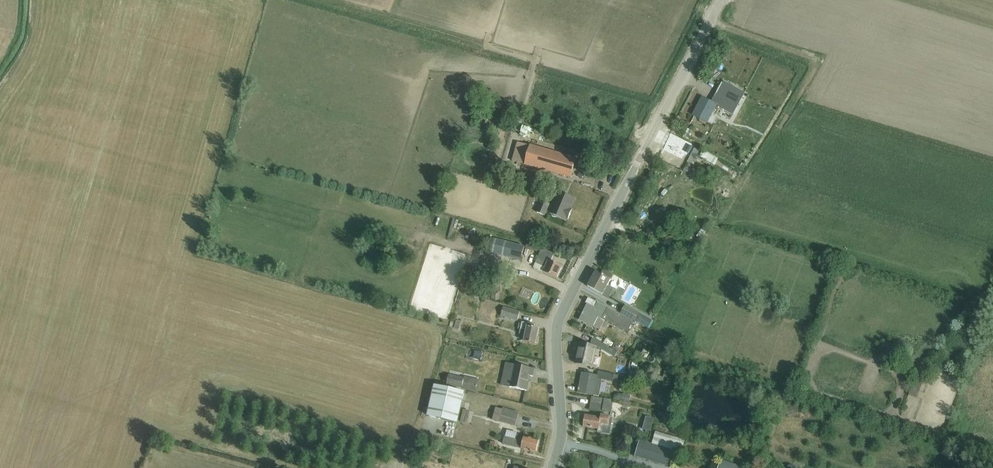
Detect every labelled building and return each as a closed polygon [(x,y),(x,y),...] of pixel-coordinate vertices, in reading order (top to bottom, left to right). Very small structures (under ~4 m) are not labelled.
[(702,97),(692,115),(706,122),(715,105),(732,114),(743,94),(721,83),(717,89),(710,102),(702,97)] [(536,135),(537,126),(523,124),(522,134),(536,135)] [(512,162),(524,165),(570,178),(575,158),(517,142),(512,162)] [(699,157),(714,165),(718,158),(703,150),(699,157)] [(550,213),(549,214),(551,214),(552,217),(555,218),(557,217),(565,221),(566,219),(568,220),(572,209),(570,209),(575,198),(559,192),(553,206),(549,205),(550,204),(541,201),(537,212),(545,216),(547,211),(550,213)] [(486,252),(490,253),(521,261),(525,247),(490,238),(486,252)] [(542,249),(539,256),(535,264),(545,268),(543,272),(557,279),(562,267),(551,262),(554,254),(542,249)] [(588,286),(608,298),(613,289),(607,286),(613,275),(604,270),(602,275),(596,272),(588,286)] [(623,285),(629,287),(632,281),(625,279),(623,285)] [(461,293),(470,293),(470,284),(461,284),(461,293)] [(579,320),(593,327),(600,330),(605,321),(601,319),(607,307),(598,303),(595,308),(587,304),(579,320)] [(626,305),(621,313),(647,327),(652,319),(640,313),(626,305)] [(501,315),(505,317),(517,320),(520,312),(503,307),(501,315)] [(614,310),(610,319),(626,328),(628,324),(633,327),(635,322),(614,310)] [(519,335),(525,336),(524,341),(536,344),(539,328),(532,327),(533,324),(522,322),(522,324),(519,324),(518,329),(520,329),(519,335)] [(600,349),(601,343),(592,338),(591,346),(580,344),(576,363),(592,367),(596,348),(600,349)] [(474,358),(483,359),(484,350),(475,349),(474,358)] [(506,367),(502,386),(526,391),(530,376),(533,377),(534,369),(515,365),(507,363),(506,367)] [(582,373),(578,393),(594,396),(599,397),(602,380),(605,381),(613,382),(614,376),(598,373),(597,376),(582,373)] [(916,375),(908,396),(917,399),(925,378),(916,375)] [(449,377),(447,385),(462,388),(464,380),(449,377)] [(435,386),(428,417),(458,424),(465,393),(435,386)] [(621,399),(628,402),(630,396),(623,394),(621,399)] [(603,411),(611,412),(613,400),(605,399),(594,397),(593,403),(604,405),(603,411)] [(494,420),(494,421),(516,427),(519,413),(504,409),(503,410),(491,407),(487,419),(494,420)] [(470,412),(463,410),(460,422),(467,424),(470,412)] [(583,427),(598,430),(598,433),(610,435),(613,417),(601,415),(601,419),(585,416),(583,427)] [(654,443),(680,451),(684,438),(658,430),(654,443)] [(503,444),(508,445),(537,452),(539,440),(517,435),(517,434),(507,431),(506,437),(505,437),(503,444)] [(636,456),(646,459),(650,444),(640,441),(636,456)] [(647,459),(670,466),(675,451),(652,445),(647,459)]
